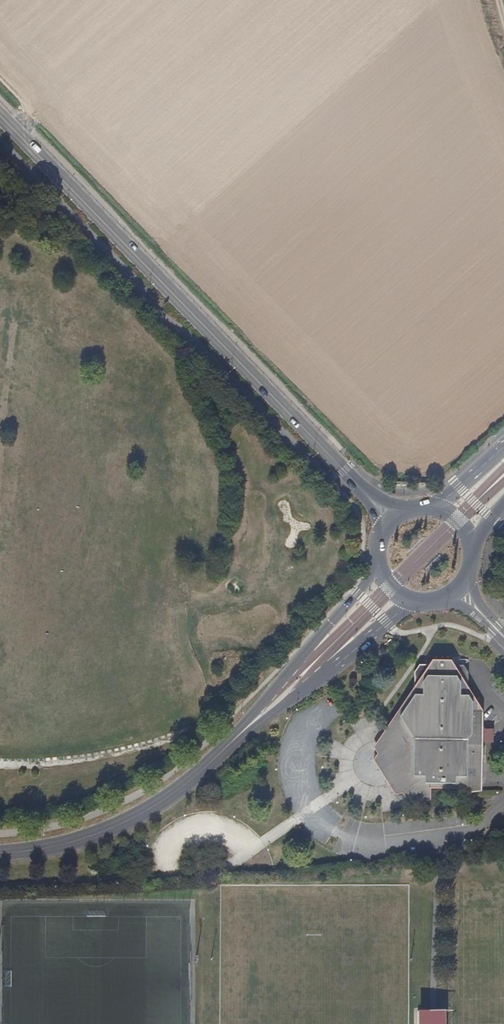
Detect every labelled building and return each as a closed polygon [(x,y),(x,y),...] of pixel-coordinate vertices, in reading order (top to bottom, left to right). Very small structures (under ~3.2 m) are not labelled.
[(482,709),(466,685),(467,671),(462,665),(453,665),(449,659),(430,659),(427,664),(418,665),(413,671),(413,685),(413,687),(414,693),(400,713),(403,720),(392,738),(392,743),(383,756),(392,767),(391,769),(399,791),(401,792),(402,794),(403,796),(407,802),(437,797),(437,787),(465,788),(465,793),(482,792),(481,764),(484,760),(484,747),(482,744),(484,741),(484,729),(482,726),(482,709)] [(392,738),(403,720),(400,713),(414,693),(413,687),(413,685),(389,722),(372,746),(377,754),(371,763),(389,789),(394,796),(402,794),(401,792),(399,791),(391,769),(392,767),(383,756),(392,743),(392,738)] [(417,1013),(417,1023),(443,1023),(443,1017),(438,1017),(438,1013),(433,1013),(417,1013)]
